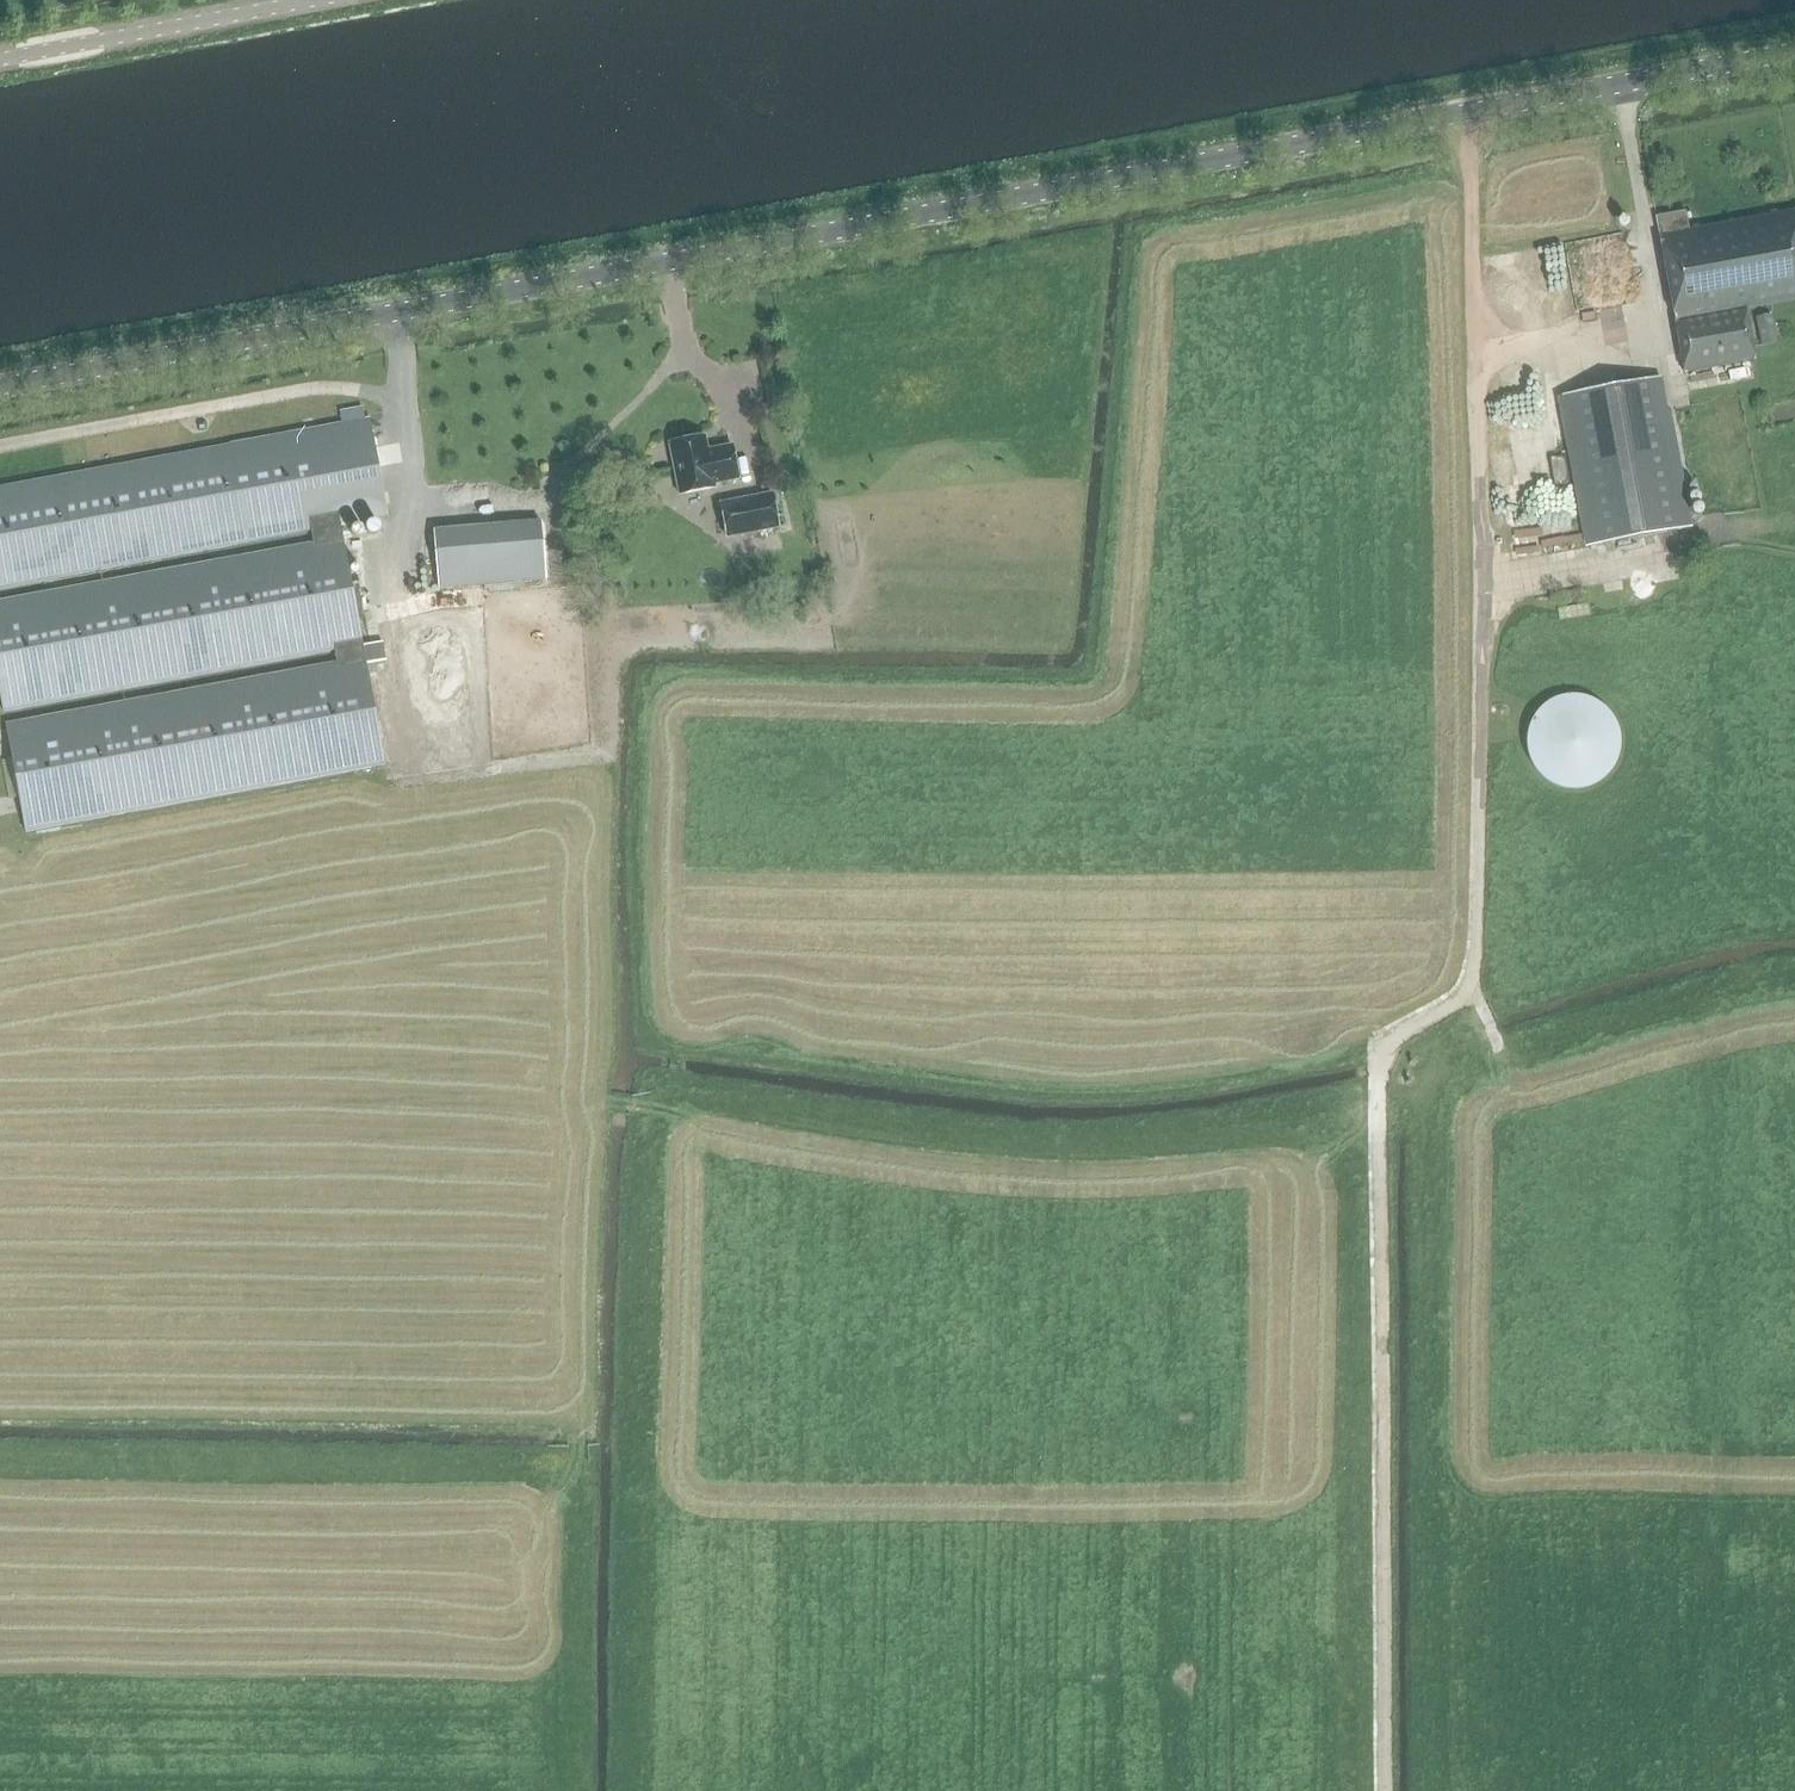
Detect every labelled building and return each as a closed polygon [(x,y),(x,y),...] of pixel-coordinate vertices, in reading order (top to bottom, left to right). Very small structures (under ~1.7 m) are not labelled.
[(1687,231),(1683,212),(1654,217),(1683,373),(1753,361),(1743,308),(1794,298),(1794,211),(1687,231)] [(1609,335),(1629,332),(1625,307),(1606,310),(1609,335)] [(1776,342),(1770,313),(1754,317),(1760,345),(1776,342)] [(1688,528),(1660,376),(1561,394),(1589,546),(1688,528)] [(0,599),(0,707),(1,711),(333,650),(335,662),(3,723),(23,833),(384,766),(339,526),(387,517),(369,421),(0,489),(0,588),(310,531),(312,542),(0,599)] [(713,485),(737,480),(731,447),(706,452),(704,438),(668,445),(678,496),(714,489),(713,485)] [(719,505),(726,539),(777,529),(771,495),(719,505)] [(439,591),(545,582),(540,523),(434,532),(439,591)] [(1527,728),(1525,741),(1527,754),(1533,766),(1541,777),(1553,784),(1566,788),(1579,788),(1592,784),(1603,777),(1612,766),(1617,754),(1619,741),(1617,728),(1612,716),(1603,705),(1592,698),(1579,694),(1566,694),(1553,698),(1541,705),(1533,716),(1527,728)]
